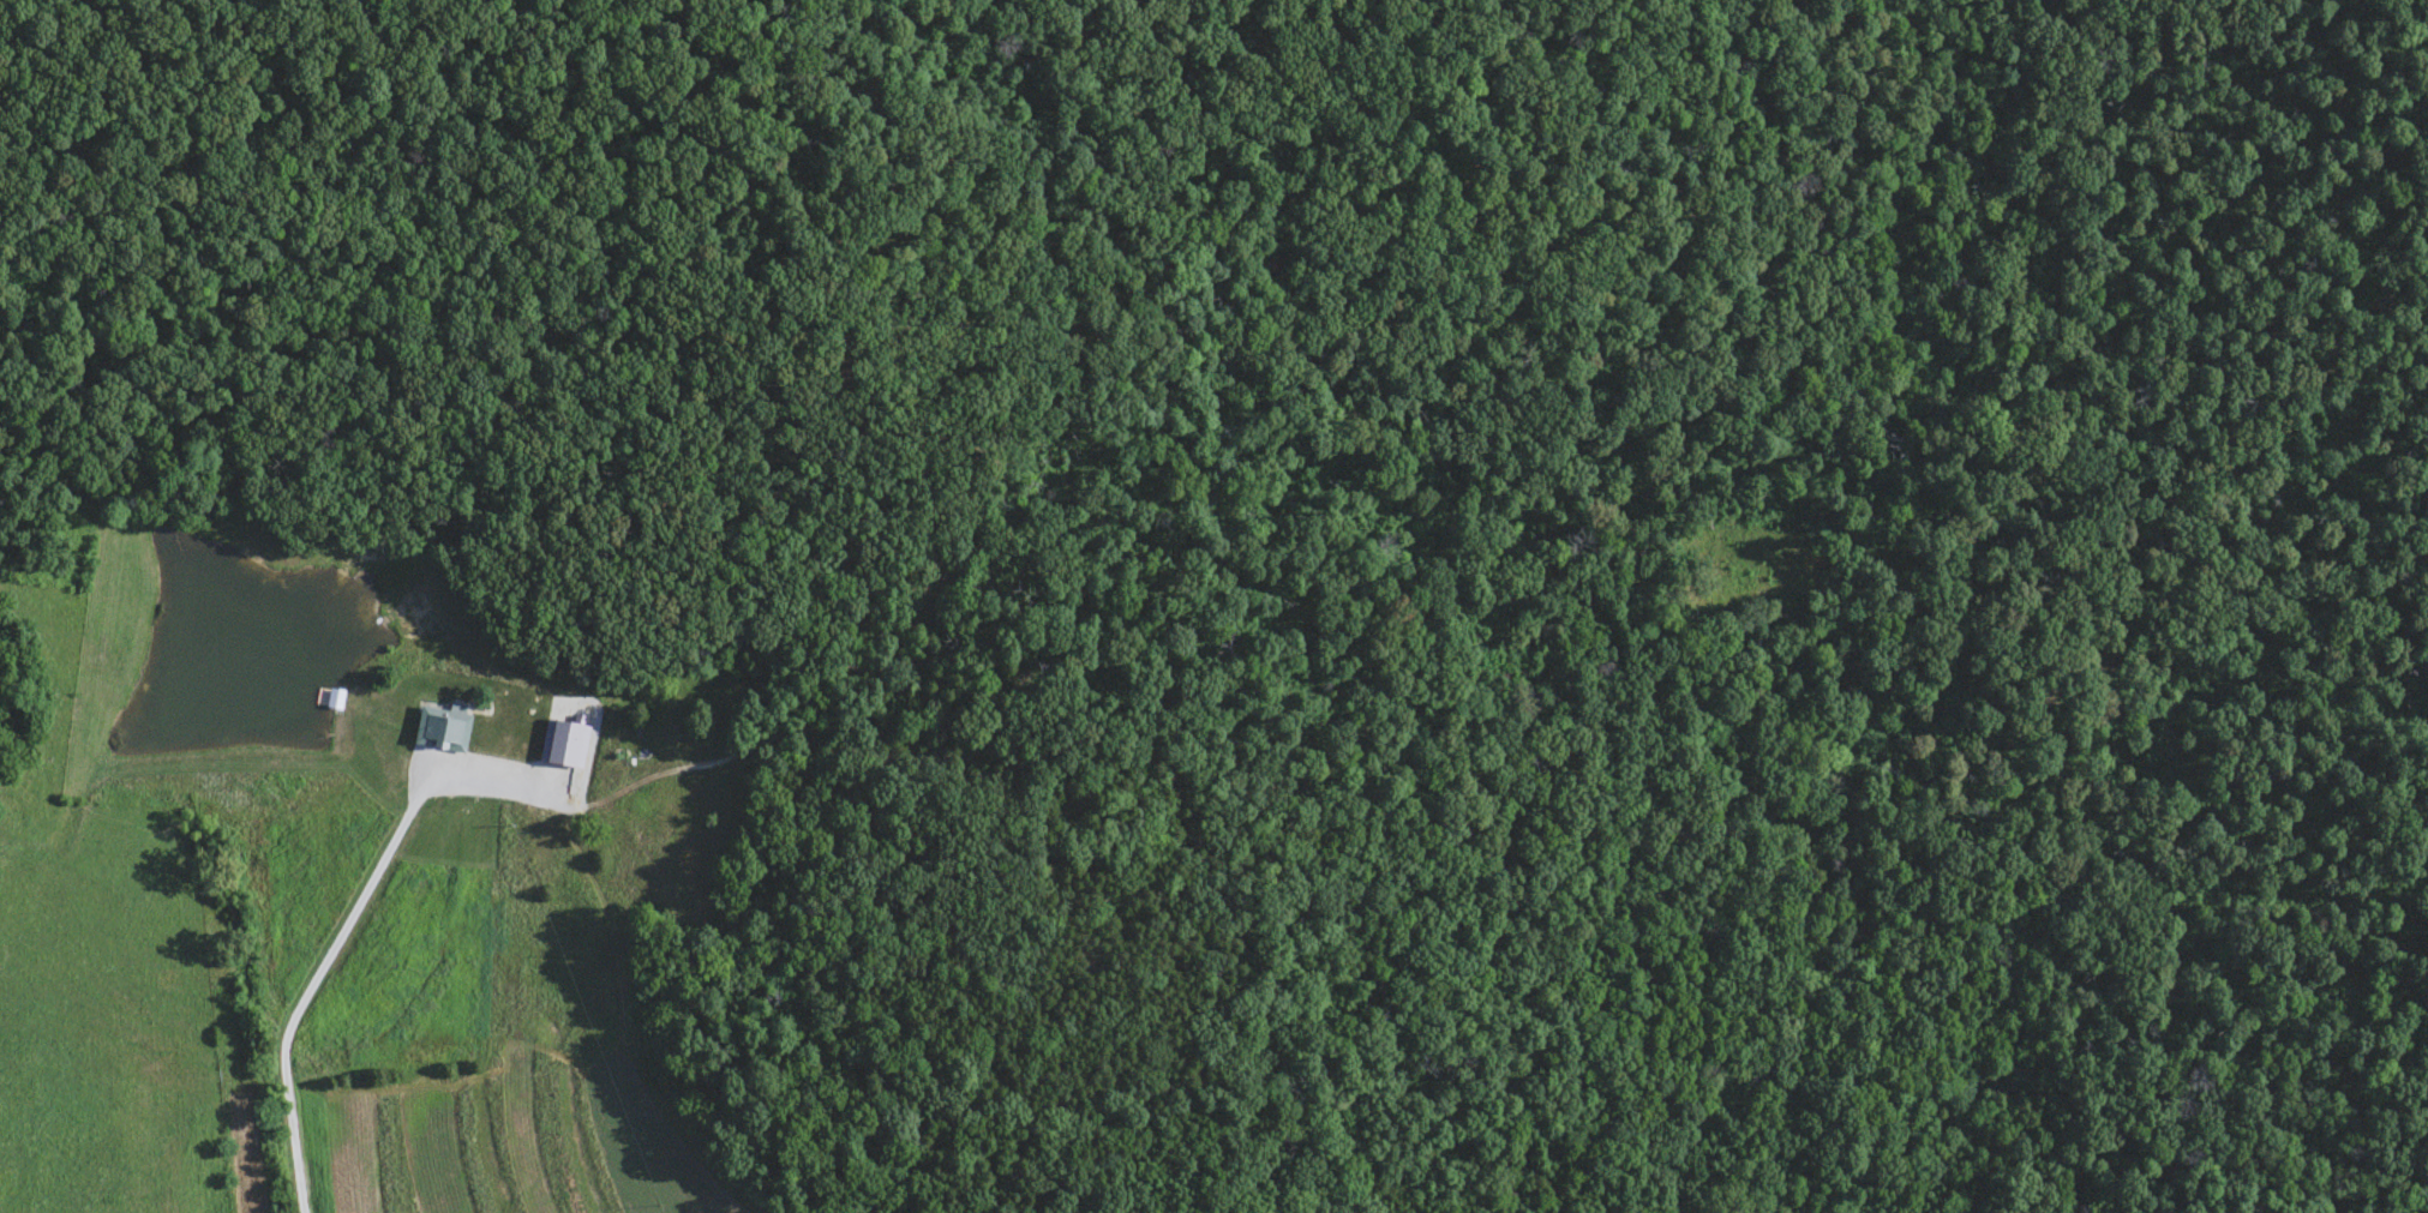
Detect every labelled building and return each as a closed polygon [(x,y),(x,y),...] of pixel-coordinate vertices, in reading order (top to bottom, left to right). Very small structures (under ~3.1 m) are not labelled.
[(337,709),(342,691),(328,688),(324,705),(337,709)] [(416,703),(410,742),(441,747),(442,741),(456,743),(463,703),(448,700),(447,708),(416,703)]
